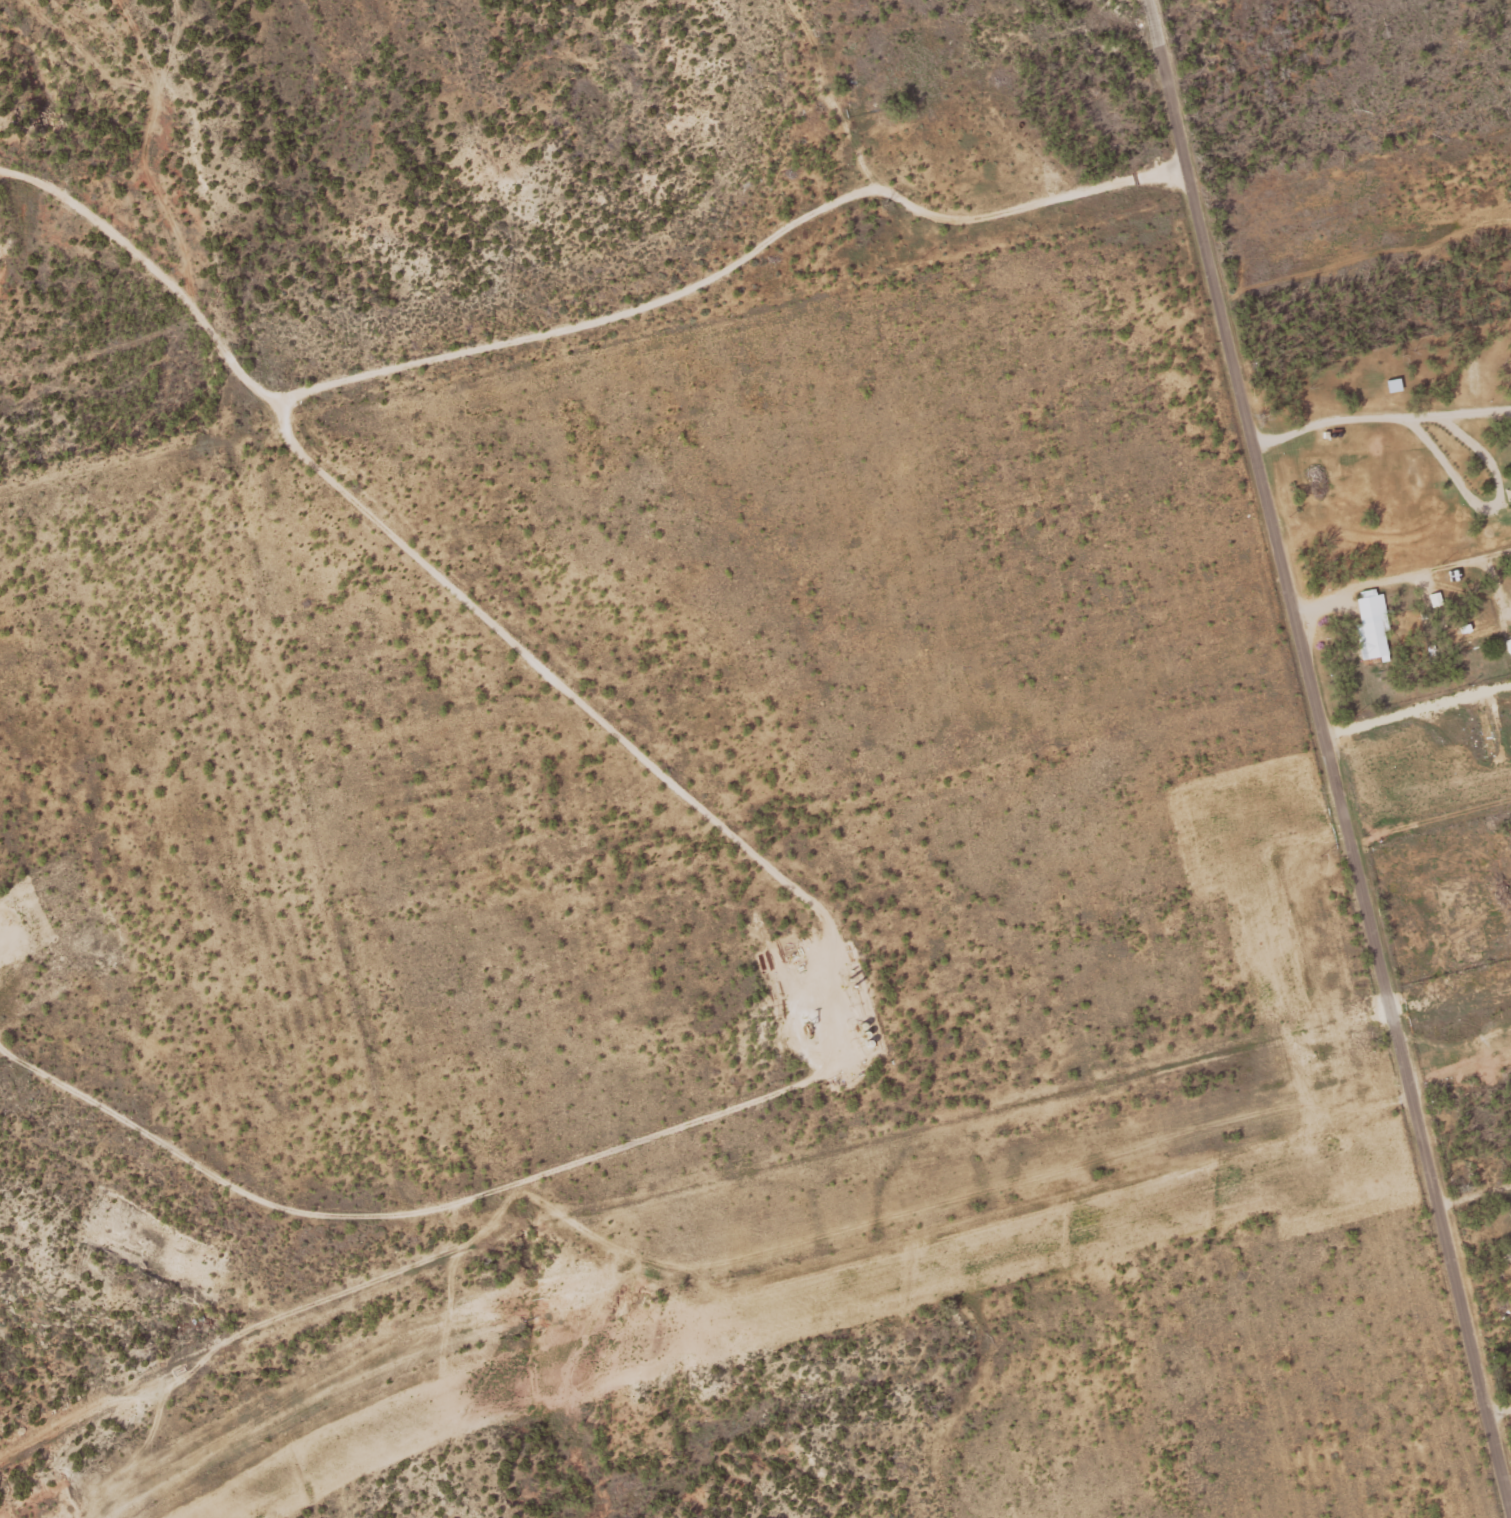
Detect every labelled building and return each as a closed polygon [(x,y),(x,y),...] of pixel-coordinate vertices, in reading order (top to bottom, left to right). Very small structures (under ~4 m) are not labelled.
[(1383,591),(1368,593),(1369,595),(1356,597),(1364,659),(1392,655),(1383,591)] [(1463,632),(1454,634),(1457,645),(1501,634),(1499,623),(1472,630),(1470,623),(1462,626),(1463,632)]
